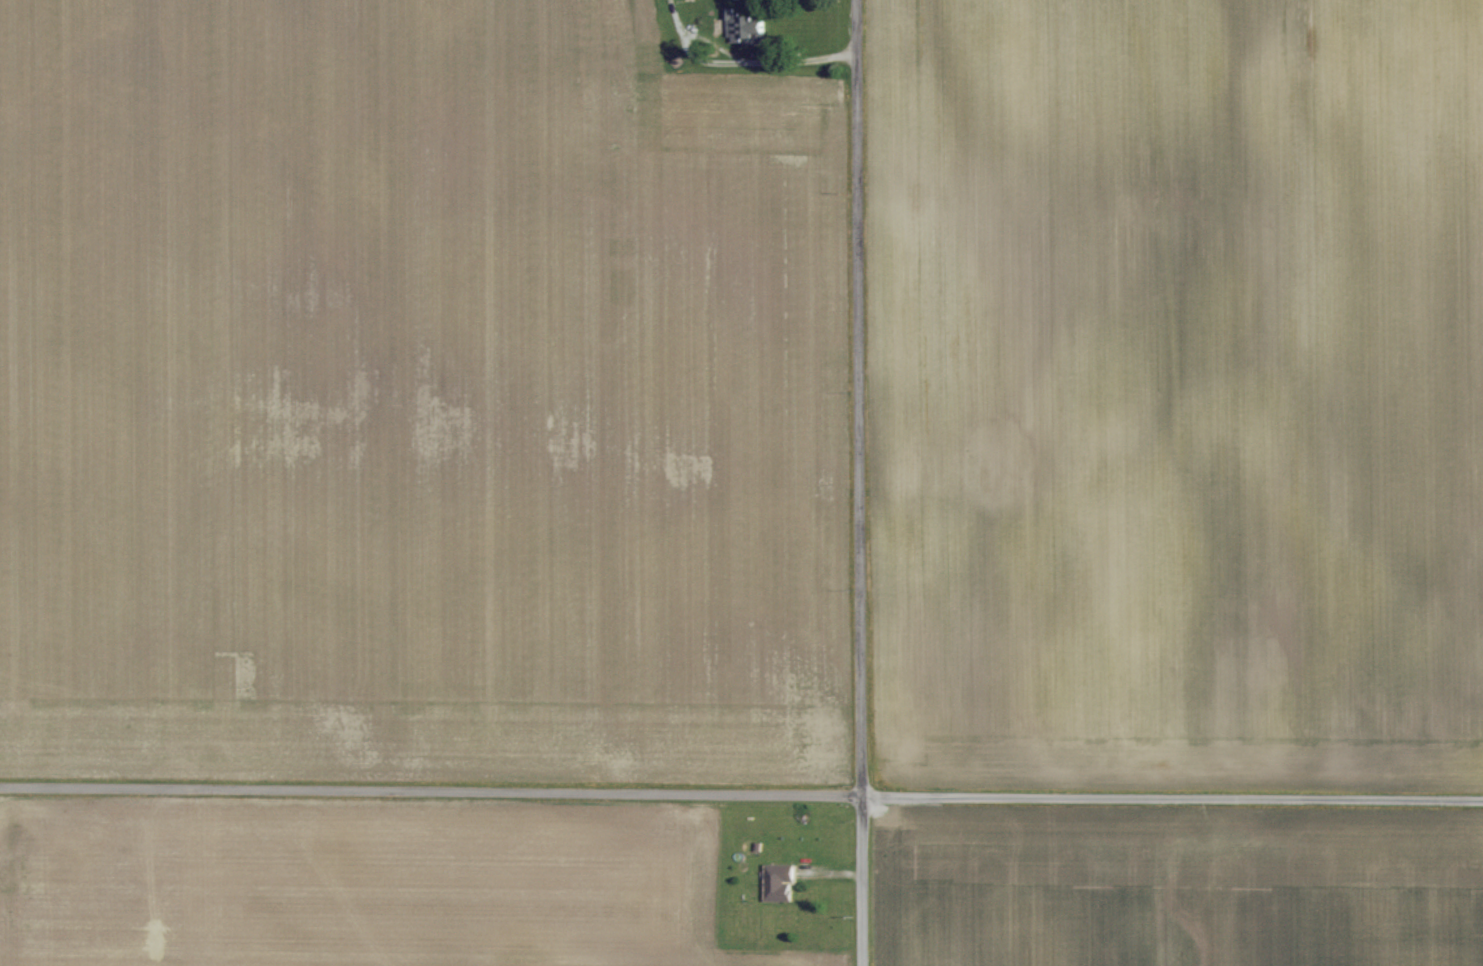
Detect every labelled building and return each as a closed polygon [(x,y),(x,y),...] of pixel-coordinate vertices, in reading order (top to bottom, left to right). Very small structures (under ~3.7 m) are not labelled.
[(768,866),(769,903),(792,902),(791,865),(768,866)]
